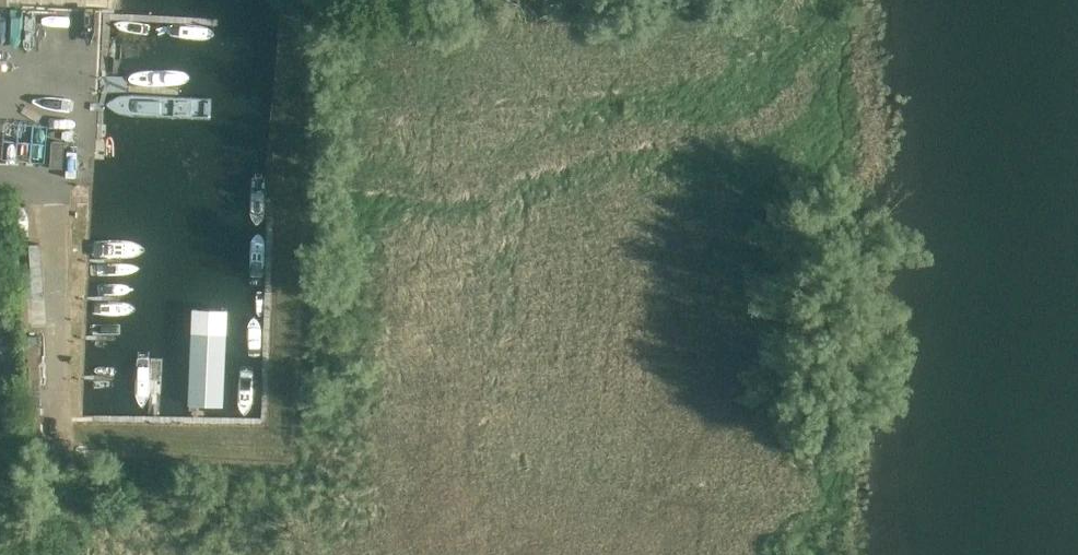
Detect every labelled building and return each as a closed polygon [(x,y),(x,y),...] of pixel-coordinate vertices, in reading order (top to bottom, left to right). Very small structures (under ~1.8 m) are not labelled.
[(189,332),(187,406),(223,407),(226,333),(226,310),(208,310),(190,309),(189,332)]
